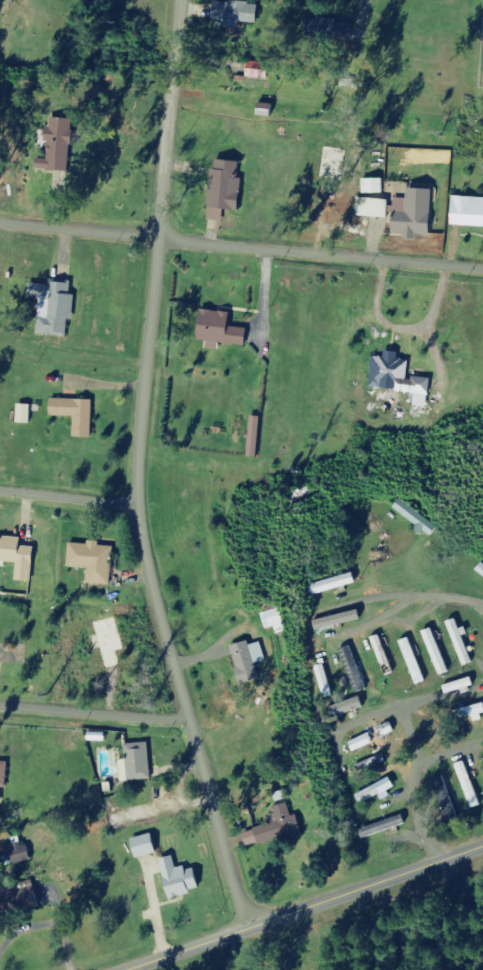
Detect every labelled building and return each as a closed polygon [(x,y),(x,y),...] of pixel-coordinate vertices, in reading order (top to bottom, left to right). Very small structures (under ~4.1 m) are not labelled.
[(263,5),(218,3),(217,21),(226,22),(226,29),(243,29),(243,24),(262,25),(263,5)] [(270,82),(273,66),(252,62),(249,78),(270,82)] [(277,106),(262,105),(260,117),(276,119),(277,106)] [(38,171),(74,173),(76,121),(54,119),(53,128),(50,128),(48,160),(39,160),(38,171)] [(215,170),(209,221),(226,223),(227,211),(242,213),(246,180),(240,180),(242,164),(220,161),(218,170),(215,170)] [(360,179),(361,194),(381,193),(381,179),(360,179)] [(429,190),(405,189),(405,199),(391,198),(389,233),(427,234),(429,190)] [(450,196),(448,226),(482,228),(482,198),(450,196)] [(386,200),(355,199),(355,208),(366,209),(366,217),(385,218),(386,200)] [(40,335),(70,337),(71,319),(77,320),(78,295),(74,294),(75,283),(53,281),(53,285),(33,283),(32,295),(43,296),(40,335)] [(235,313),(204,310),(201,342),(209,342),(208,350),(221,351),(222,344),(250,346),(251,329),(233,327),(235,313)] [(386,357),(376,356),(374,368),(399,372),(402,352),(387,350),(386,357)] [(430,407),(433,378),(415,376),(413,393),(418,394),(417,406),(430,407)] [(77,438),(96,438),(97,400),(54,399),(54,417),(78,418),(77,438)] [(263,417),(252,417),(252,458),(263,458),(263,417)] [(394,511),(434,537),(441,525),(402,500),(394,511)] [(0,536),(0,561),(20,563),(19,581),(35,582),(38,548),(24,547),(25,538),(0,536)] [(72,543),(70,568),(91,568),(90,584),(114,585),(116,547),(102,546),(102,542),(91,541),(91,545),(72,543)] [(356,579),(352,568),(311,585),(315,595),(356,579)] [(276,628),(277,635),(287,632),(282,609),(264,613),(268,630),(276,628)] [(450,622),(462,667),(475,663),(466,628),(462,629),(460,619),(450,622)] [(449,673),(437,628),(425,632),(438,676),(449,673)] [(386,675),(395,672),(383,635),(374,638),(386,675)] [(402,641),(416,686),(428,682),(414,638),(402,641)] [(264,643),(253,646),(252,642),(234,647),(245,685),(263,680),(259,664),(269,661),(264,643)] [(370,689),(354,645),(340,650),(356,694),(370,689)] [(335,696),(327,664),(317,667),(324,699),(335,696)] [(340,703),(343,715),(367,709),(365,697),(340,703)] [(377,743),(373,733),(351,743),(355,752),(377,743)] [(151,743),(128,745),(129,760),(122,760),(124,783),(154,780),(151,743)] [(389,761),(386,753),(358,766),(362,773),(389,761)] [(455,766),(471,810),(482,805),(467,761),(455,766)] [(0,763),(0,787),(10,788),(11,763),(0,763)] [(461,819),(445,776),(435,779),(451,822),(461,819)] [(358,794),(362,804),(383,795),(385,800),(394,796),(392,791),(399,787),(395,778),(358,794)] [(250,848),(305,834),(300,816),(294,817),(290,804),(275,808),(277,815),(272,816),(274,825),(246,832),(250,848)] [(409,823),(406,814),(362,830),(365,839),(409,823)] [(136,838),(140,858),(161,854),(157,835),(136,838)] [(34,862),(33,844),(15,846),(17,864),(34,862)] [(205,891),(200,869),(190,871),(189,867),(179,869),(177,857),(164,860),(172,898),(205,891)] [(31,903),(41,902),(39,891),(29,892),(31,903)]
